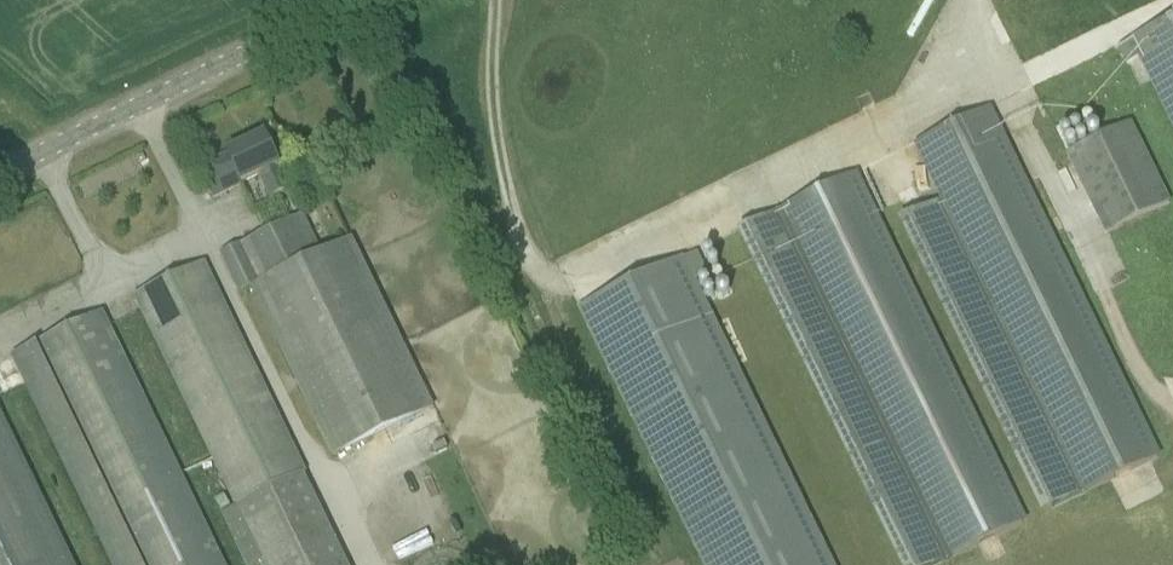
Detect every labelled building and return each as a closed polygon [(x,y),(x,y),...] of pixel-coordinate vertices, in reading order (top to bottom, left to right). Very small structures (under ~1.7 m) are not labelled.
[(1172,134),(1172,22),(1118,49),(1126,66),(1137,61),(1172,134)] [(939,202),(898,222),(1041,516),(1161,458),(992,109),(913,147),(939,202)] [(1105,237),(1172,205),(1132,125),(1066,157),(1105,237)] [(279,168),(265,139),(204,168),(211,181),(206,183),(214,199),(261,177),(273,201),(289,193),(277,169),(279,168)] [(858,174),(737,234),(898,564),(940,564),(1028,522),(858,174)] [(251,291),(326,447),(332,461),(435,412),(406,353),(402,343),(352,240),(322,255),(303,215),(219,256),(239,297),(241,296),(251,291)] [(698,254),(684,261),(684,259),(578,311),(702,564),(834,564),(697,283),(709,277),(698,254)] [(305,476),(307,475),(205,264),(133,299),(234,510),(238,508),(265,564),(347,564),(305,476)] [(31,349),(12,358),(110,564),(225,564),(103,314),(31,349)] [(0,414),(0,564),(73,564),(0,414)]
